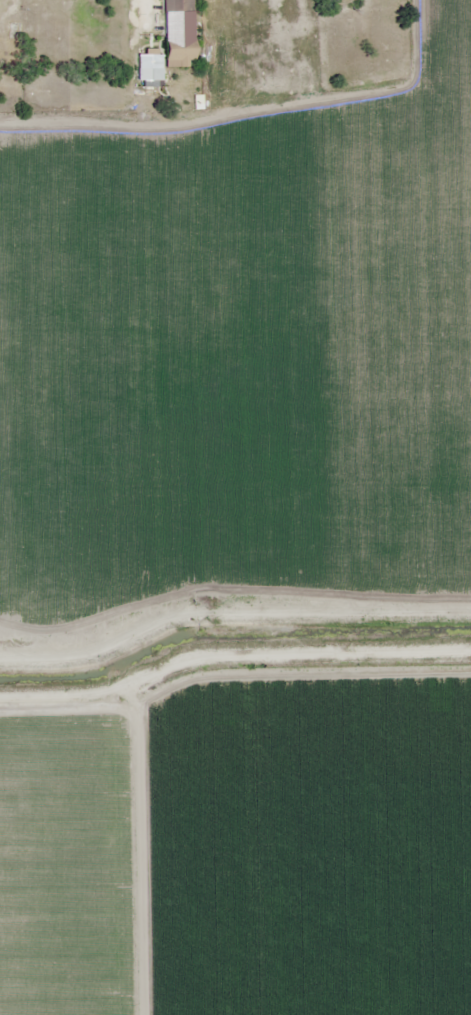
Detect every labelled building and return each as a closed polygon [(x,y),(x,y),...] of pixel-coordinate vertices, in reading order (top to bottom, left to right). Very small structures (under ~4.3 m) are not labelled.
[(190,0),(163,0),(163,15),(190,15),(190,0)] [(163,36),(163,62),(192,62),(192,36),(163,36)] [(160,81),(160,55),(136,55),(136,81),(160,81)]
